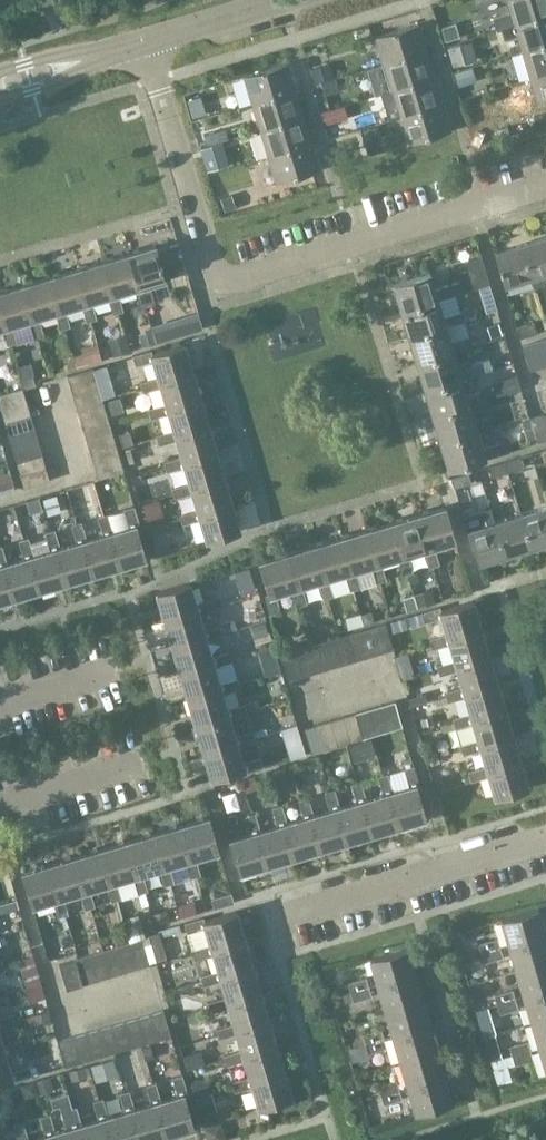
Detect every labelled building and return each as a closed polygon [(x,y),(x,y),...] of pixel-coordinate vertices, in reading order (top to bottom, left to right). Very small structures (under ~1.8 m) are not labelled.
[(513,23),(545,13),(545,0),(507,0),(513,23)] [(513,23),(521,50),(545,43),(545,13),(513,23)] [(374,35),(382,62),(426,49),(418,22),(374,35)] [(521,50),(529,77),(545,72),(545,43),(521,50)] [(426,49),(382,62),(390,89),(434,76),(426,49)] [(250,101),(294,89),(286,62),(242,74),(250,101)] [(529,77),(538,104),(545,102),(545,72),(529,77)] [(388,119),(398,116),(442,103),(434,76),(390,89),(380,93),(388,119)] [(250,101),(258,129),(302,116),(294,89),(250,101)] [(442,103),(398,116),(406,143),(450,131),(442,103)] [(266,156),(310,143),(302,116),(258,129),(266,156)] [(318,170),(310,143),(266,156),(274,183),(318,170)] [(520,242),(531,276),(545,272),(545,235),(520,242)] [(504,284),(531,276),(520,242),(494,250),(504,284)] [(154,243),(129,250),(139,284),(135,285),(140,303),(149,300),(144,283),(165,276),(165,275),(156,247),(154,243)] [(169,243),(156,247),(165,275),(178,271),(169,243)] [(129,250),(103,258),(113,292),(108,293),(114,311),(123,308),(118,290),(135,285),(139,284),(129,250)] [(392,281),(400,308),(439,297),(439,298),(452,294),(489,282),(481,254),(465,259),(467,268),(457,271),(460,279),(435,286),(430,269),(392,281)] [(103,258),(77,266),(87,300),(83,301),(88,319),(97,316),(92,298),(108,293),(113,292),(103,258)] [(77,266),(50,274),(60,308),(55,309),(60,327),(70,324),(65,306),(83,301),(87,300),(77,266)] [(50,274),(23,282),(33,316),(28,317),(33,335),(43,332),(38,314),(55,309),(60,308),(50,274)] [(0,289),(0,301),(7,323),(2,325),(7,343),(17,340),(11,322),(28,317),(33,316),(23,282),(0,289)] [(400,308),(408,336),(447,324),(447,325),(476,316),(472,305),(444,314),(439,298),(439,297),(400,308)] [(533,322),(515,327),(519,338),(536,333),(533,322)] [(408,336),(417,362),(455,351),(456,351),(468,347),(464,336),(452,340),(447,325),(447,324),(408,336)] [(536,342),(543,367),(545,366),(545,339),(536,342)] [(154,359),(159,374),(160,380),(192,370),(184,342),(152,352),(150,347),(133,352),(136,364),(154,359)] [(531,370),(543,367),(536,342),(524,346),(531,370)] [(92,343),(63,347),(65,363),(95,359),(92,343)] [(459,362),(456,351),(455,351),(417,362),(424,388),(463,376),(463,377),(492,368),(489,356),(472,361),(459,362)] [(71,385),(97,378),(93,365),(67,373),(71,385)] [(160,380),(159,374),(141,379),(145,390),(162,385),(167,401),(168,406),(200,397),(192,370),(160,380)] [(424,388),(432,415),(471,404),(483,401),(480,389),(468,393),(463,377),(463,376),(424,388)] [(101,391),(97,378),(71,385),(75,399),(101,391)] [(0,408),(26,401),(22,387),(0,393),(0,407),(0,408)] [(75,399),(79,412),(105,404),(101,391),(75,399)] [(208,424),(200,397),(168,406),(167,401),(148,406),(151,417),(170,411),(175,428),(176,433),(208,424)] [(26,401),(0,408),(4,421),(30,414),(26,401)] [(79,412),(83,425),(109,417),(105,404),(79,412)] [(471,404),(432,415),(440,441),(479,429),(479,430),(491,426),(487,416),(475,419),(471,404)] [(34,427),(30,414),(4,421),(8,434),(34,427)] [(545,439),(545,425),(543,414),(531,418),(538,441),(545,439)] [(83,425),(87,438),(113,431),(109,417),(83,425)] [(176,433),(175,428),(157,433),(160,443),(178,438),(182,454),(184,459),(216,450),(208,424),(176,433)] [(38,441),(34,427),(8,434),(12,448),(38,441)] [(484,446),(479,430),(479,429),(440,441),(448,468),(509,449),(506,439),(484,446)] [(87,438),(91,452),(117,444),(113,431),(87,438)] [(38,441),(12,448),(16,461),(41,453),(38,441)] [(91,452),(95,465),(121,457),(117,444),(91,452)] [(224,476),(216,450),(184,459),(182,454),(164,459),(167,470),(186,465),(190,480),(192,486),(224,476)] [(45,466),(41,453),(16,461),(19,474),(45,466)] [(121,457),(95,465),(98,478),(125,470),(121,457)] [(505,462),(508,472),(525,467),(522,457),(505,462)] [(492,477),(508,472),(505,462),(488,466),(492,477)] [(49,479),(45,466),(19,474),(23,487),(49,479)] [(450,477),(454,488),(471,483),(468,472),(450,477)] [(231,502),(224,476),(192,486),(190,480),(172,485),(175,497),(193,491),(198,506),(199,512),(231,502)] [(137,498),(140,515),(158,511),(155,494),(137,498)] [(199,512),(198,506),(180,512),(183,523),(201,517),(207,537),(239,528),(231,502),(199,512)] [(129,524),(112,530),(107,531),(117,565),(147,556),(137,524),(140,523),(135,504),(124,508),(129,524)] [(520,513),(530,547),(545,542),(545,505),(520,513)] [(445,506),(419,514),(428,547),(423,548),(428,566),(438,562),(433,545),(455,539),(445,506)] [(102,532),(85,537),(81,539),(91,573),(117,565),(107,531),(112,530),(107,513),(97,516),(102,532)] [(520,513),(493,521),(503,554),(530,547),(520,513)] [(419,514),(393,521),(402,554),(397,555),(403,573),(412,570),(407,553),(423,548),(428,547),(419,514)] [(76,540),(59,545),(54,547),(64,581),(91,573),(81,539),(85,537),(80,521),(71,524),(76,540)] [(393,521),(366,529),(375,562),(370,563),(375,581),(386,578),(380,560),(397,555),(402,554),(393,521)] [(477,562),(503,554),(493,521),(467,529),(477,562)] [(38,589),(64,581),(54,547),(59,545),(54,529),(44,532),(49,548),(33,553),(28,555),(38,589)] [(366,529),(340,536),(349,569),(344,571),(349,589),(359,586),(354,568),(370,563),(375,562),(366,529)] [(23,556),(6,561),(1,563),(11,597),(38,589),(28,555),(33,553),(28,536),(18,539),(23,556)] [(327,575),(344,571),(349,569),(340,536),(313,544),(322,577),(316,579),(322,596),(333,593),(327,575)] [(11,597),(1,563),(6,561),(1,544),(0,545),(0,600),(11,597)] [(300,583),(316,579),(322,577),(313,544),(285,552),(295,585),(289,586),(295,604),(305,601),(300,583)] [(275,590),(289,586),(295,585),(285,552),(257,561),(266,593),(263,594),(268,612),(280,608),(275,590)] [(247,566),(232,570),(239,594),(254,589),(247,566)] [(197,606),(198,612),(216,606),(213,596),(195,601),(189,581),(156,590),(164,616),(197,606)] [(441,615),(446,631),(447,636),(481,626),(472,599),(440,609),(439,605),(421,611),(424,621),(441,615)] [(203,627),(198,612),(197,606),(164,616),(171,642),(204,632),(206,637),(223,632),(220,622),(203,627)] [(372,625),(380,651),(393,647),(385,621),(372,625)] [(367,655),(380,651),(372,625),(359,629),(367,655)] [(447,636),(446,631),(428,637),(431,646),(449,641),(454,658),(455,663),(488,653),(481,626),(447,636)] [(354,659),(367,655),(359,629),(346,633),(354,659)] [(171,642),(179,669),(212,659),(214,665),(232,659),(228,649),(211,654),(206,637),(204,632),(171,642)] [(341,663),(354,659),(346,633),(333,637),(341,663)] [(328,667),(341,663),(333,637),(320,641),(328,667)] [(315,671),(328,667),(320,641),(307,645),(315,671)] [(302,675),(315,671),(307,645),(294,649),(302,675)] [(302,675),(294,649),(281,652),(289,679),(302,675)] [(496,680),(488,653),(455,663),(454,658),(436,663),(440,674),(457,669),(461,684),(463,690),(496,680)] [(179,669),(187,695),(220,685),(222,691),(239,686),(235,675),(218,680),(214,665),(212,659),(179,669)] [(411,667),(399,671),(401,680),(414,676),(411,667)] [(504,706),(496,680),(463,690),(461,684),(444,689),(448,701),(465,696),(469,711),(471,716),(504,706)] [(187,695),(194,722),(228,712),(229,717),(247,712),(244,702),(226,708),(222,691),(220,685),(187,695)] [(422,692),(406,697),(409,707),(425,702),(422,692)] [(395,698),(382,702),(389,728),(402,724),(395,698)] [(382,702),(368,706),(376,731),(389,728),(382,702)] [(363,735),(376,731),(368,706),(355,710),(363,735)] [(512,733),(504,706),(471,716),(469,711),(452,716),(455,727),(463,724),(468,740),(477,738),(479,743),(512,733)] [(350,739),(363,735),(355,710),(342,714),(350,739)] [(228,712),(194,722),(202,748),(235,739),(237,744),(255,738),(251,729),(234,734),(229,717),(228,712)] [(337,743),(350,739),(342,714),(329,718),(337,743)] [(324,747),(337,743),(329,718),(316,722),(324,747)] [(310,751),(324,747),(316,722),(303,726),(310,751)] [(477,738),(468,740),(460,743),(463,753),(480,748),(485,764),(486,769),(520,759),(512,733),(479,743),(477,738)] [(241,760),(237,744),(235,739),(202,748),(210,777),(242,768),(244,771),(262,765),(259,755),(241,760)] [(528,786),(520,759),(486,769),(485,764),(467,769),(470,780),(488,774),(495,796),(528,786)] [(409,783),(394,788),(388,790),(398,824),(426,816),(415,784),(420,782),(413,763),(404,766),(409,783)] [(383,792),(366,796),(361,798),(371,832),(398,824),(388,790),(394,788),(388,771),(377,775),(383,792)] [(252,776),(242,779),(245,790),(255,787),(252,776)] [(343,840),(371,832),(361,798),(366,796),(361,780),(351,782),(356,799),(339,804),(333,806),(343,840)] [(328,807),(312,812),(308,813),(318,847),(343,840),(333,806),(339,804),(334,788),(323,791),(328,807)] [(303,815),(286,820),(281,821),(291,855),(318,847),(308,813),(312,812),(308,795),(298,798),(303,815)] [(276,823),(260,827),(254,829),(264,863),(291,855),(281,821),(286,820),(281,803),(271,806),(276,823)] [(238,871),(264,863),(254,829),(260,827),(255,811),(244,814),(249,830),(228,837),(238,871)] [(207,814),(179,823),(189,858),(194,856),(218,849),(207,814)] [(199,873),(194,856),(189,858),(179,823),(152,831),(163,865),(168,864),(185,859),(190,876),(199,873)] [(173,882),(168,864),(163,865),(152,831),(126,839),(136,873),(142,872),(158,867),(163,885),(173,882)] [(126,839),(99,847),(109,881),(114,880),(131,875),(137,893),(147,890),(142,872),(136,873),(126,839)] [(99,847),(72,855),(82,889),(88,888),(104,883),(109,900),(119,897),(114,880),(109,881),(99,847)] [(72,855),(47,863),(57,897),(62,895),(76,891),(82,909),(93,905),(88,888),(82,889),(72,855)] [(57,897),(47,863),(21,871),(31,904),(52,898),(58,915),(67,912),(62,895),(57,897)] [(211,898),(213,908),(233,902),(230,892),(211,898)] [(0,902),(0,911),(14,906),(12,899),(0,902)] [(501,916),(509,943),(545,932),(537,905),(501,916)] [(203,925),(208,941),(209,945),(243,935),(235,908),(202,918),(201,914),(182,920),(186,930),(203,925)] [(509,943),(516,968),(545,960),(545,935),(545,932),(509,943)] [(209,945),(208,941),(190,946),(193,955),(211,950),(216,967),(217,971),(251,961),(243,935),(209,945)] [(482,950),(501,945),(498,935),(479,941),(482,950)] [(142,937),(129,941),(137,967),(150,963),(142,937)] [(129,941),(115,945),(123,971),(137,967),(129,941)] [(115,945),(101,949),(109,975),(123,971),(115,945)] [(368,956),(376,982),(413,971),(406,945),(368,956)] [(504,955),(501,945),(482,950),(485,960),(504,955)] [(158,949),(159,968),(192,967),(192,956),(179,956),(179,948),(158,949)] [(101,949),(88,953),(96,979),(109,975),(101,949)] [(82,984),(96,979),(88,953),(74,957),(75,959),(82,984)] [(65,989),(82,984),(75,959),(58,964),(65,989)] [(524,994),(545,988),(545,960),(516,968),(524,994)] [(259,988),(251,961),(217,971),(216,967),(198,972),(202,985),(219,980),(224,995),(225,998),(259,988)] [(376,982),(383,1008),(421,997),(413,971),(376,982)] [(347,980),(349,990),(368,985),(365,975),(347,980)] [(368,985),(349,990),(352,1000),(371,994),(368,985)] [(495,992),(497,1002),(516,996),(513,987),(495,992)] [(225,998),(224,995),(207,1000),(210,1009),(227,1004),(232,1021),(233,1025),(267,1015),(259,988),(225,998)] [(531,1020),(545,1016),(545,988),(524,994),(531,1020)] [(516,996),(497,1002),(500,1011),(519,1006),(516,996)] [(421,997),(383,1008),(391,1034),(428,1023),(421,997)] [(163,1007),(149,1011),(157,1038),(170,1034),(163,1007)] [(14,1021),(12,1010),(0,1014),(0,1026),(14,1021)] [(157,1038),(149,1011),(136,1015),(144,1042),(157,1038)] [(130,1045),(144,1042),(136,1015),(123,1019),(130,1045)] [(275,1041),(267,1015),(233,1025),(232,1021),(215,1026),(218,1037),(235,1031),(239,1047),(241,1051),(275,1041)] [(531,1020),(539,1046),(545,1044),(545,1016),(531,1020)] [(117,1049),(130,1045),(123,1019),(109,1023),(117,1049)] [(104,1053),(117,1049),(109,1023),(96,1027),(104,1053)] [(436,1048),(428,1023),(391,1034),(398,1059),(436,1048)] [(364,1041),(383,1036),(380,1026),(362,1032),(364,1041)] [(91,1057),(104,1053),(96,1027),(83,1031),(91,1057)] [(77,1061),(91,1057),(83,1031),(70,1034),(77,1061)] [(349,1041),(344,1042),(346,1047),(364,1041),(361,1033),(355,1035),(349,1041)] [(64,1065),(77,1061),(70,1034),(56,1038),(64,1065)] [(386,1045),(383,1036),(364,1041),(367,1051),(386,1045)] [(3,1051),(4,1054),(22,1049),(19,1038),(1,1043),(0,1039),(0,1052),(3,1051)] [(510,1044),(512,1053),(531,1048),(528,1038),(510,1044)] [(283,1068),(275,1041),(241,1051),(239,1047),(222,1052),(226,1063),(243,1058),(247,1074),(249,1078),(283,1068)] [(436,1048),(398,1059),(406,1085),(443,1074),(436,1048)] [(531,1048),(512,1053),(515,1063),(534,1057),(531,1048)] [(4,1054),(3,1051),(0,1052),(0,1081),(11,1077),(12,1081),(30,1075),(26,1064),(9,1070),(4,1054)] [(291,1095),(283,1068),(249,1078),(247,1074),(230,1079),(233,1090),(251,1085),(257,1106),(291,1095)] [(176,1093),(160,1098),(156,1099),(166,1132),(193,1124),(183,1092),(186,1091),(180,1072),(171,1075),(176,1093)] [(451,1100),(443,1074),(406,1085),(413,1111),(451,1100)] [(376,1083),(379,1093),(398,1087),(395,1078),(376,1083)] [(139,1139),(166,1132),(156,1099),(160,1098),(155,1081),(145,1084),(150,1101),(134,1105),(129,1107),(139,1139)] [(398,1087),(379,1093),(382,1102),(401,1097),(398,1087)] [(106,1114),(103,1115),(110,1139),(139,1139),(129,1107),(134,1105),(128,1088),(118,1091),(123,1109),(106,1114)] [(76,1123),(81,1121),(76,1104),(71,1106),(67,1091),(49,1096),(52,1106),(58,1104),(65,1126),(53,1130),(50,1131),(52,1139),(81,1139),(76,1123)] [(81,1121),(76,1123),(81,1139),(110,1139),(103,1115),(106,1114),(101,1096),(91,1099),(96,1117),(81,1121)] [(27,1137),(23,1138),(24,1139),(52,1139),(50,1131),(53,1130),(48,1113),(39,1115),(44,1132),(27,1137)] [(23,1138),(27,1137),(21,1119),(13,1122),(18,1139),(24,1139),(23,1138)]
